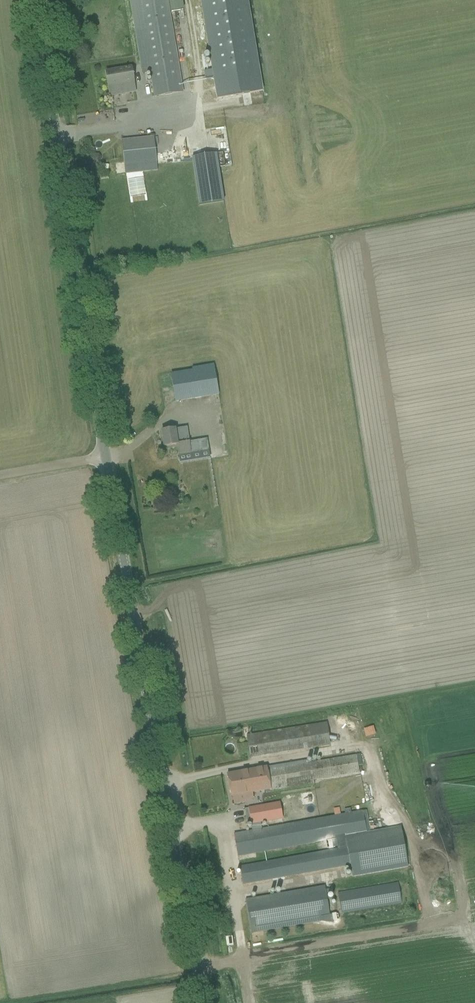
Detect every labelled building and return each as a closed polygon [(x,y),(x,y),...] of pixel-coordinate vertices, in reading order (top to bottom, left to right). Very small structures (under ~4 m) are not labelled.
[(154,97),(184,92),(168,0),(129,0),(141,69),(142,74),(150,73),(154,97)] [(206,73),(201,74),(202,80),(207,79),(212,103),(257,95),(241,0),(194,0),(206,73)] [(109,87),(110,96),(136,91),(131,67),(106,72),(109,87)] [(115,105),(127,103),(125,94),(113,96),(115,105)] [(125,166),(126,174),(158,170),(154,137),(122,141),(124,166),(125,166)] [(200,206),(224,202),(216,154),(192,158),(200,206)] [(171,374),(176,402),(219,395),(214,367),(171,374)] [(171,430),(161,431),(164,447),(177,445),(179,455),(191,454),(189,442),(187,427),(171,430)] [(167,494),(166,504),(176,504),(176,494),(167,494)] [(249,752),(250,758),(330,745),(326,718),(319,719),(319,724),(247,736),(248,743),(243,744),(244,753),(249,752)] [(237,773),(227,775),(231,797),(232,796),(234,805),(245,803),(244,801),(254,800),(252,793),(271,789),(271,792),(315,784),(314,781),(360,773),(357,755),(307,763),(307,761),(237,773)] [(245,809),(245,811),(247,825),(251,824),(252,831),(234,834),(238,857),(248,855),(347,837),(348,847),(240,866),(240,867),(243,885),(253,883),(350,866),(352,877),(408,867),(405,854),(401,827),(389,829),(367,833),(363,810),(351,812),(350,808),(344,809),(344,810),(344,811),(345,814),(340,815),(292,823),(288,801),(245,809)] [(338,893),(341,914),(402,903),(398,882),(338,893)] [(255,899),(246,900),(250,929),(251,933),(267,930),(322,921),(322,922),(333,923),(332,915),(330,915),(325,887),(255,899)]
